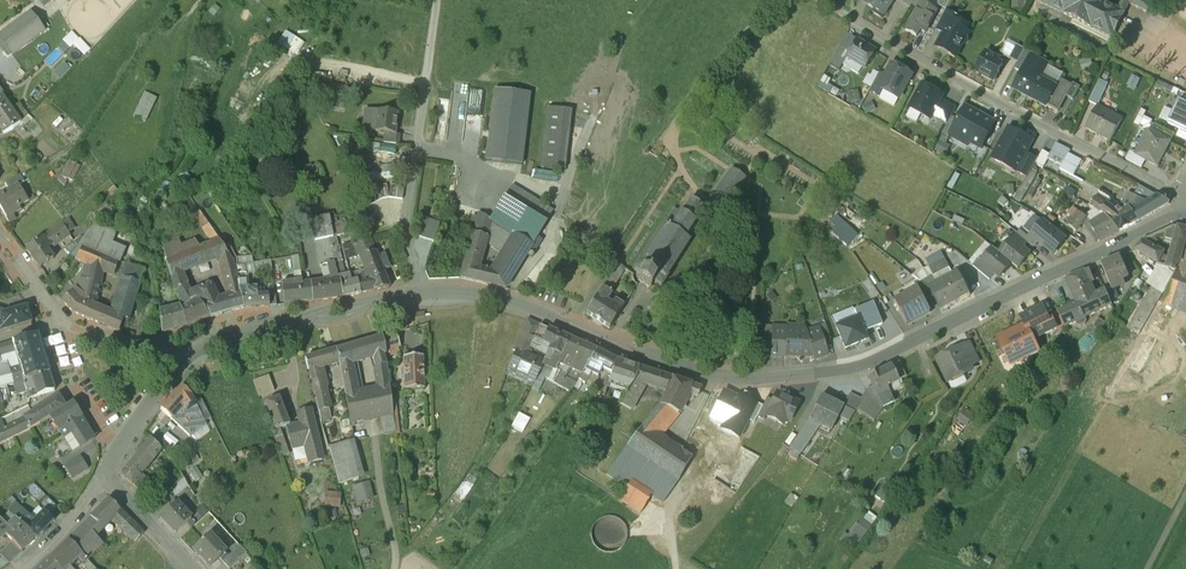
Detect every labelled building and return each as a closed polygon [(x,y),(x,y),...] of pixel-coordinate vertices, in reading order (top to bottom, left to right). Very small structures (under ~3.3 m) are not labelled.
[(866,4),(874,9),(872,12),(881,19),(893,0),(869,0),(866,4)] [(901,2),(910,8),(915,0),(902,0),(901,2)] [(937,5),(946,10),(951,0),(940,0),(937,5)] [(1042,4),(1111,39),(1124,13),(1118,10),(1099,0),(1044,0),(1042,4)] [(1141,0),(1130,0),(1129,3),(1147,12),(1150,5),(1141,0)] [(1124,13),(1128,5),(1122,1),(1118,10),(1124,13)] [(937,11),(921,2),(906,31),(916,37),(920,31),(925,33),(937,11)] [(955,14),(946,10),(936,29),(944,33),(951,19),(952,20),(955,14)] [(0,36),(0,38),(12,54),(44,31),(31,13),(0,36)] [(952,20),(951,19),(944,33),(936,47),(955,57),(962,45),(966,43),(968,40),(966,36),(968,33),(961,29),(960,24),(952,20)] [(298,54),(307,40),(290,30),(281,43),(298,54)] [(1010,57),(1017,45),(1006,39),(999,52),(1010,57)] [(92,52),(82,41),(75,49),(85,59),(92,52)] [(875,52),(858,41),(850,53),(848,57),(863,66),(866,68),(869,61),(871,62),(875,55),(874,54),(875,52)] [(1025,49),(1017,45),(1010,57),(1018,62),(1025,49)] [(840,46),(830,65),(839,71),(843,65),(848,57),(850,53),(840,46)] [(1018,62),(1015,69),(1021,73),(1031,56),(1032,53),(1025,49),(1018,62)] [(1000,60),(985,52),(975,71),(994,81),(999,72),(995,70),(1000,60)] [(1031,56),(1021,73),(1014,87),(1027,94),(1026,96),(1046,107),(1047,106),(1056,88),(1055,88),(1037,78),(1045,63),(1031,56)] [(858,74),(863,66),(848,57),(843,65),(858,74)] [(1091,67),(1090,57),(1080,59),(1082,69),(1091,67)] [(68,61),(57,72),(63,78),(74,67),(68,61)] [(1063,73),(1045,63),(1037,78),(1055,88),(1060,80),(1063,73)] [(912,75),(892,65),(886,77),(880,88),(884,91),(899,99),(912,75)] [(1130,73),(1124,85),(1134,91),(1140,78),(1130,73)] [(879,74),(870,91),(881,97),(884,91),(880,88),(886,77),(879,74)] [(817,87),(829,94),(833,87),(829,84),(831,80),(824,75),(817,87)] [(1099,78),(1089,102),(1098,107),(1108,82),(1099,78)] [(1056,88),(1047,106),(1058,112),(1066,97),(1072,86),(1071,86),(1060,80),(1055,88),(1056,88)] [(1073,83),(1071,86),(1072,86),(1066,97),(1070,99),(1073,101),(1080,87),(1073,83)] [(1180,91),(1166,84),(1157,102),(1169,108),(1174,98),(1176,99),(1180,91)] [(943,97),(923,85),(910,109),(922,115),(924,113),(932,117),(941,101),(943,97)] [(348,89),(336,87),(335,94),(335,95),(347,97),(348,89)] [(858,90),(847,93),(850,103),(861,100),(858,90)] [(158,98),(144,92),(133,115),(147,122),(158,98)] [(495,92),(487,161),(524,165),(532,96),(495,92)] [(4,134),(13,130),(21,123),(0,93),(0,129),(4,134)] [(347,97),(335,95),(335,94),(331,93),(329,104),(345,107),(347,97)] [(941,101),(932,117),(947,126),(952,117),(956,109),(941,101)] [(1168,123),(1185,131),(1185,105),(1179,101),(1168,123)] [(871,104),(863,108),(866,114),(874,110),(871,104)] [(1098,107),(1086,128),(1110,141),(1122,119),(1098,107)] [(571,111),(548,108),(541,168),(564,170),(571,111)] [(958,121),(953,130),(954,131),(970,140),(969,142),(981,148),(995,124),(984,118),(966,108),(964,111),(958,121)] [(397,115),(372,112),(370,128),(376,129),(375,133),(385,134),(395,135),(397,115)] [(947,126),(942,135),(949,139),(954,131),(953,130),(958,121),(952,117),(947,126)] [(1009,128),(992,159),(1016,172),(1027,153),(1033,142),(1009,128)] [(1170,142),(1148,131),(1135,155),(1146,160),(1157,166),(1170,142)] [(395,135),(385,134),(384,144),(399,146),(400,136),(395,135)] [(1070,150),(1056,143),(1050,155),(1048,158),(1062,165),(1070,150)] [(1062,165),(1060,169),(1074,176),(1082,161),(1082,160),(1081,161),(1069,154),(1071,150),(1070,150),(1062,165)] [(1050,155),(1043,151),(1038,159),(1035,164),(1043,168),(1048,158),(1050,155)] [(1131,152),(1127,161),(1141,169),(1146,160),(1135,155),(1131,152)] [(1027,153),(1016,172),(1027,178),(1035,164),(1038,159),(1027,153)] [(79,167),(70,162),(62,176),(60,175),(58,179),(64,187),(68,180),(72,181),(79,167)] [(744,174),(728,163),(712,186),(728,197),(744,174)] [(301,172),(303,181),(319,178),(317,169),(301,172)] [(21,175),(5,184),(9,190),(19,184),(19,185),(25,182),(21,175)] [(0,195),(0,206),(7,217),(21,209),(19,206),(28,200),(19,185),(19,184),(9,190),(0,195)] [(398,186),(391,185),(389,199),(396,199),(398,186)] [(1139,185),(1134,195),(1131,194),(1125,206),(1129,208),(1139,222),(1169,204),(1169,202),(1157,196),(1146,202),(1142,200),(1147,190),(1139,185)] [(387,186),(380,187),(382,200),(389,199),(387,186)] [(404,187),(398,186),(396,199),(403,200),(404,187)] [(376,188),(370,192),(376,203),(382,200),(376,188)] [(511,188),(504,199),(490,220),(531,245),(545,224),(532,216),(540,203),(511,188)] [(1147,190),(1142,200),(1146,202),(1157,196),(1147,190)] [(370,192),(364,195),(370,207),(376,203),(370,192)] [(1106,204),(1095,197),(1089,206),(1101,213),(1106,204)] [(690,199),(681,213),(693,221),(702,207),(690,199)] [(540,203),(532,216),(545,224),(553,210),(540,203)] [(111,209),(106,204),(97,211),(102,216),(111,209)] [(1119,208),(1115,211),(1114,209),(1106,204),(1101,213),(1104,215),(1119,231),(1139,222),(1129,208),(1122,211),(1119,208)] [(1087,218),(1074,207),(1069,214),(1074,218),(1069,225),(1076,231),(1087,218)] [(674,208),(663,225),(663,226),(664,225),(668,228),(679,212),(674,208)] [(219,241),(199,212),(194,215),(211,244),(219,241)] [(663,226),(641,261),(640,260),(634,270),(641,275),(638,280),(650,288),(653,283),(661,287),(667,278),(666,277),(689,242),(684,239),(695,222),(693,221),(681,213),(679,212),(668,228),(664,225),(663,226)] [(490,220),(479,214),(470,242),(484,247),(485,242),(503,254),(491,273),(509,282),(531,245),(490,220)] [(1119,231),(1104,215),(1090,224),(1091,226),(1087,229),(1096,242),(1099,240),(1100,241),(1119,231)] [(336,217),(329,218),(311,222),(316,242),(330,239),(333,239),(333,238),(331,226),(337,225),(336,217)] [(440,224),(422,218),(416,236),(434,242),(440,224)] [(68,219),(44,236),(50,244),(55,241),(56,243),(69,234),(67,232),(74,228),(68,219)] [(337,225),(331,226),(333,238),(336,238),(347,234),(341,221),(337,225)] [(1032,235),(1031,236),(1037,241),(1053,254),(1065,240),(1043,221),(1032,235)] [(115,232),(95,224),(87,234),(82,241),(79,245),(117,262),(120,251),(109,247),(115,232)] [(1166,267),(1175,269),(1180,262),(1185,241),(1185,228),(1178,226),(1177,227),(1166,267)] [(1173,227),(1166,254),(1164,252),(1158,261),(1161,262),(1160,265),(1166,267),(1177,227),(1173,227)] [(841,238),(848,244),(857,234),(851,228),(841,238)] [(1032,235),(1024,228),(1018,234),(1027,242),(1033,247),(1037,241),(1031,236),(1032,235)] [(1018,234),(1012,229),(1007,235),(1011,239),(1012,239),(1023,248),(1027,242),(1018,234)] [(1154,235),(1142,241),(1151,246),(1158,241),(1154,235)] [(44,236),(27,248),(26,248),(40,269),(41,268),(53,259),(45,248),(50,244),(44,236)] [(80,237),(73,241),(73,242),(74,241),(78,246),(79,245),(82,241),(80,237)] [(341,255),(336,238),(333,238),(333,239),(330,239),(333,253),(333,256),(341,255)] [(380,262),(370,238),(354,243),(358,256),(358,258),(361,257),(364,265),(355,267),(354,264),(348,266),(350,275),(352,283),(358,281),(361,294),(390,288),(381,266),(384,265),(383,261),(380,262)] [(177,239),(163,246),(168,261),(197,249),(195,244),(181,250),(177,239)] [(330,239),(316,242),(319,256),(333,253),(330,239)] [(1011,239),(999,253),(1011,263),(1018,269),(1030,254),(1023,248),(1012,239),(1011,239)] [(73,242),(64,250),(69,255),(70,255),(78,246),(74,241),(73,242)] [(227,253),(219,241),(211,244),(197,249),(168,261),(166,261),(171,277),(188,270),(217,259),(227,253)] [(1151,246),(1142,241),(1134,249),(1158,262),(1158,261),(1164,252),(1151,246)] [(484,247),(470,242),(467,253),(460,278),(485,284),(491,273),(477,268),(484,247)] [(354,243),(342,246),(346,259),(358,256),(354,243)] [(117,262),(79,245),(78,246),(70,256),(91,265),(93,266),(102,270),(113,274),(117,262)] [(999,253),(993,248),(981,262),(995,274),(999,278),(1011,263),(999,253)] [(233,266),(232,262),(227,253),(217,259),(222,265),(230,297),(228,298),(231,311),(244,308),(235,274),(233,266)] [(333,253),(319,256),(321,267),(324,266),(324,265),(335,264),(333,256),(333,253)] [(341,255),(333,256),(335,264),(338,278),(346,276),(342,262),(341,255)] [(1120,256),(1101,264),(1111,287),(1112,289),(1125,283),(1123,279),(1129,277),(1120,256)] [(299,257),(292,258),(294,273),(301,272),(299,257)] [(609,259),(600,272),(608,277),(617,263),(609,259)] [(945,259),(929,268),(934,276),(936,275),(950,268),(945,259)] [(995,274),(981,262),(978,259),(973,266),(990,280),(995,274)] [(1182,262),(1177,271),(1170,288),(1163,304),(1185,313),(1185,263),(1184,262),(1182,262)] [(608,277),(601,288),(602,288),(609,292),(625,268),(617,263),(608,277)] [(338,278),(335,264),(324,265),(324,266),(321,267),(324,282),(310,284),(312,291),(312,302),(343,298),(340,280),(338,280),(338,278)] [(1160,265),(1157,264),(1154,269),(1146,283),(1153,287),(1166,267),(1160,265)] [(93,266),(91,265),(88,280),(99,282),(102,270),(93,266)] [(143,269),(125,265),(122,277),(123,278),(139,283),(143,269)] [(245,265),(233,266),(235,274),(246,273),(245,265)] [(1175,269),(1166,267),(1153,287),(1163,293),(1177,269),(1175,269)] [(929,268),(915,275),(919,281),(922,283),(931,277),(931,278),(934,276),(929,268)] [(950,268),(936,275),(934,276),(931,278),(936,286),(945,281),(943,278),(952,273),(950,268)] [(1088,269),(1067,278),(1078,303),(1095,295),(1090,284),(1094,283),(1088,269)] [(188,270),(171,277),(175,292),(186,285),(187,284),(184,277),(189,274),(188,270)] [(936,286),(930,289),(930,290),(934,297),(935,299),(951,291),(957,302),(971,295),(958,271),(952,273),(943,278),(945,281),(936,286)] [(312,291),(307,291),(306,286),(303,287),(301,272),(294,273),(295,282),(282,283),(284,305),(312,302),(312,291)] [(259,287),(246,288),(246,273),(235,274),(244,308),(269,306),(268,295),(260,295),(260,292),(259,287)] [(509,282),(491,273),(485,284),(505,289),(509,282)] [(358,281),(352,283),(350,275),(346,276),(338,278),(338,280),(340,280),(343,298),(361,294),(358,281)] [(931,277),(922,283),(930,289),(936,286),(931,278),(931,277)] [(1153,287),(1146,283),(1137,277),(1133,284),(1148,294),(1153,287)] [(99,282),(88,280),(87,281),(83,278),(63,302),(73,312),(99,323),(103,312),(93,308),(99,282)] [(139,283),(123,278),(111,315),(110,317),(123,321),(127,322),(139,283)] [(922,283),(919,281),(915,283),(919,292),(920,291),(926,301),(934,297),(930,290),(930,289),(922,283)] [(186,285),(175,292),(185,306),(195,300),(191,293),(186,285)] [(209,285),(191,293),(195,300),(196,301),(198,300),(202,306),(204,305),(210,317),(223,313),(231,311),(228,298),(217,301),(209,285)] [(1111,287),(1105,290),(1112,305),(1118,302),(1112,289),(1111,287)] [(1163,293),(1153,287),(1148,294),(1148,295),(1128,328),(1138,335),(1163,293)] [(609,292),(602,288),(586,313),(609,328),(623,306),(609,297),(611,294),(609,292)] [(1078,303),(1059,312),(1065,327),(1112,305),(1105,290),(1078,303)] [(275,291),(260,292),(260,295),(268,295),(269,306),(276,306),(275,291)] [(919,292),(907,298),(905,295),(894,301),(900,314),(901,314),(906,323),(930,310),(926,301),(920,291),(919,292)] [(951,291),(935,299),(941,310),(957,302),(951,291)] [(181,309),(187,326),(209,317),(202,306),(198,300),(196,301),(195,300),(185,306),(181,309)] [(853,310),(857,319),(862,332),(881,325),(872,303),(853,310)] [(2,314),(0,321),(0,333),(32,323),(26,307),(3,314),(2,314)] [(187,326),(181,309),(180,307),(159,312),(161,333),(187,326)] [(1049,320),(1043,307),(1022,318),(1026,326),(999,339),(1010,361),(1029,352),(1030,355),(1039,351),(1031,336),(1036,333),(1038,337),(1057,328),(1052,318),(1049,320)] [(103,312),(99,323),(119,332),(123,321),(110,317),(111,315),(103,312)] [(527,319),(521,333),(534,338),(540,325),(527,319)] [(857,319),(835,327),(843,349),(865,341),(862,332),(857,319)] [(831,340),(826,324),(818,327),(819,331),(820,331),(824,342),(831,340)] [(570,338),(540,325),(534,338),(531,343),(548,351),(545,360),(550,362),(553,353),(562,357),(570,338)] [(773,326),(765,326),(764,343),(771,343),(772,331),(773,331),(773,326)] [(787,327),(773,326),(773,331),(772,331),(771,343),(771,349),(770,356),(786,356),(786,355),(785,355),(787,331),(787,327)] [(802,331),(787,331),(785,355),(786,355),(802,356),(803,350),(801,350),(802,331)] [(806,331),(802,331),(801,350),(803,350),(802,356),(813,356),(807,335),(806,331)] [(819,331),(807,335),(814,356),(813,356),(814,359),(828,355),(824,342),(820,331),(819,331)] [(396,333),(383,337),(386,352),(398,348),(401,347),(396,333)] [(534,338),(521,333),(513,350),(516,352),(508,369),(535,381),(538,375),(543,364),(543,363),(526,355),(531,343),(534,338)] [(38,335),(6,344),(9,354),(16,352),(19,364),(45,356),(38,335)] [(383,337),(367,341),(372,359),(374,358),(374,360),(387,357),(386,356),(386,352),(383,337)] [(597,350),(570,338),(562,357),(559,363),(570,368),(566,374),(566,375),(560,386),(570,392),(579,380),(583,374),(597,350)] [(367,341),(358,344),(363,361),(372,359),(367,341)] [(0,346),(0,356),(9,354),(6,344),(0,346)] [(358,344),(336,350),(338,361),(341,374),(343,386),(356,384),(352,364),(363,361),(358,344)] [(971,344),(962,348),(970,366),(979,361),(971,344)] [(962,348),(961,347),(937,359),(948,381),(972,369),(970,366),(962,348)] [(336,350),(327,353),(329,364),(338,361),(336,350)] [(597,350),(583,374),(579,380),(585,384),(591,373),(598,376),(602,368),(609,356),(597,350)] [(327,353),(305,359),(308,370),(309,370),(314,390),(324,387),(324,380),(321,367),(329,364),(327,353)] [(19,364),(20,367),(10,370),(8,362),(0,364),(0,388),(24,381),(50,374),(45,356),(19,364)] [(609,356),(602,368),(612,373),(616,360),(609,356)] [(374,360),(378,389),(390,388),(387,357),(374,360)] [(423,357),(411,357),(411,358),(403,358),(405,391),(424,390),(423,357)] [(639,368),(616,360),(612,373),(608,383),(611,384),(610,387),(627,393),(628,391),(635,381),(639,368)] [(899,362),(890,366),(898,381),(906,377),(899,362)] [(570,368),(559,363),(556,370),(560,372),(554,382),(554,383),(560,386),(566,375),(566,374),(570,368)] [(556,370),(543,364),(538,375),(547,379),(554,382),(560,372),(556,370)] [(890,366),(868,377),(873,388),(878,397),(883,407),(893,403),(885,387),(898,381),(890,366)] [(670,378),(639,368),(635,381),(628,391),(638,397),(646,384),(666,390),(670,378)] [(50,374),(24,381),(27,392),(28,391),(30,398),(55,390),(50,374)] [(343,386),(341,374),(337,375),(340,392),(338,392),(339,397),(345,396),(343,386)] [(547,379),(538,375),(535,381),(544,385),(547,379)] [(269,376),(253,381),(259,397),(274,391),(269,376)] [(701,387),(673,377),(660,405),(673,412),(676,413),(678,414),(688,394),(697,397),(701,387)] [(24,381),(7,386),(10,397),(27,392),(24,381)] [(356,384),(343,386),(345,395),(357,393),(356,384)] [(199,410),(192,396),(182,387),(161,409),(172,418),(183,405),(190,416),(199,410)] [(324,387),(314,390),(322,423),(330,421),(328,409),(326,399),(325,394),(324,387)] [(709,390),(701,387),(697,397),(706,401),(710,392),(711,390),(709,390)] [(357,393),(345,395),(345,396),(351,423),(380,417),(393,415),(390,388),(378,389),(366,391),(357,393)] [(878,397),(873,388),(867,390),(862,398),(861,399),(868,401),(869,400),(878,397)] [(538,393),(531,390),(528,396),(535,399),(538,393)] [(638,397),(628,391),(627,393),(619,403),(631,410),(638,397)] [(739,396),(738,398),(724,392),(711,418),(724,424),(722,428),(738,437),(747,419),(756,403),(749,399),(751,395),(744,391),(741,397),(739,396)] [(603,393),(600,392),(594,401),(600,405),(607,395),(603,393)] [(798,403),(777,392),(773,400),(766,416),(778,422),(781,415),(790,420),(798,403)] [(862,398),(850,393),(843,406),(854,412),(861,399),(862,398)] [(24,418),(25,420),(4,430),(0,432),(0,445),(5,441),(31,429),(41,423),(39,423),(66,406),(59,396),(24,418)] [(843,406),(821,396),(809,421),(807,424),(817,431),(820,426),(831,431),(838,417),(848,422),(854,412),(843,406)] [(763,406),(757,417),(764,420),(766,416),(773,400),(767,397),(763,406)] [(883,407),(878,397),(869,400),(876,411),(883,407)] [(290,426),(279,398),(266,403),(276,429),(272,431),(275,438),(282,436),(279,429),(290,426)] [(334,398),(326,399),(328,409),(335,408),(334,398)] [(861,399),(857,407),(875,419),(883,407),(876,411),(869,400),(868,401),(861,399)] [(95,438),(72,403),(67,407),(66,406),(66,407),(51,417),(64,438),(72,433),(81,447),(95,438)] [(757,417),(763,406),(756,403),(747,419),(754,422),(757,417)] [(190,416),(183,405),(172,418),(191,436),(200,430),(190,416)] [(673,412),(660,405),(644,424),(655,433),(656,433),(672,413),(673,412)] [(199,410),(190,416),(200,430),(207,426),(199,410)] [(323,459),(311,410),(298,414),(300,425),(288,428),(293,447),(305,444),(309,462),(323,459)] [(517,412),(510,427),(522,433),(529,418),(517,412)] [(393,415),(380,417),(383,434),(395,432),(393,415)] [(970,424),(962,419),(950,435),(959,440),(970,424)] [(655,433),(644,424),(627,446),(678,482),(697,447),(686,440),(681,450),(656,433),(655,433)] [(817,431),(807,424),(790,448),(793,450),(789,456),(797,460),(800,454),(801,454),(817,431)] [(81,447),(72,433),(64,438),(73,452),(81,447)] [(282,436),(275,438),(282,457),(290,454),(286,444),(282,436)] [(150,439),(123,472),(122,475),(123,478),(132,485),(132,484),(142,474),(144,472),(156,458),(155,457),(156,456),(154,455),(160,448),(150,439)] [(348,442),(329,447),(339,484),(359,479),(348,442)] [(678,482),(627,446),(607,475),(627,488),(619,500),(640,514),(651,496),(662,503),(678,482)] [(72,479),(88,469),(79,456),(64,466),(72,479)] [(471,469),(455,494),(463,499),(479,475),(471,469)] [(142,474),(132,484),(139,490),(148,480),(142,474)] [(165,493),(171,500),(188,486),(182,477),(165,493)] [(38,502),(46,495),(34,483),(25,489),(38,502)] [(375,498),(372,483),(354,487),(357,502),(375,498)] [(895,495),(882,486),(874,498),(887,507),(895,495)] [(342,494),(325,492),(324,506),(341,507),(342,494)] [(202,493),(196,496),(201,506),(208,502),(202,493)] [(798,498),(791,494),(785,503),(792,507),(798,498)] [(58,508),(49,498),(43,504),(52,514),(55,510),(58,508)] [(109,499),(90,518),(102,529),(112,518),(122,529),(130,520),(109,499)] [(191,519),(176,503),(161,517),(175,533),(191,519)] [(26,513),(17,504),(9,512),(16,518),(18,520),(26,513)] [(34,521),(26,513),(18,520),(35,538),(36,538),(53,521),(44,512),(34,521)] [(214,523),(208,516),(202,521),(208,529),(214,523)] [(35,538),(19,521),(19,522),(16,518),(7,527),(10,530),(5,535),(11,540),(21,551),(35,538)] [(102,529),(90,518),(84,524),(95,536),(102,529)] [(0,519),(0,536),(2,538),(5,535),(10,530),(7,527),(0,519)] [(144,534),(130,520),(122,529),(136,542),(144,534)] [(618,523),(612,520),(609,520),(604,520),(599,522),(594,526),(591,530),(590,538),(591,545),(594,549),(600,554),(606,556),(611,555),(616,554),(622,548),(625,542),(626,537),(625,533),(623,527),(621,525),(618,523)] [(838,538),(853,548),(866,529),(854,521),(846,534),(842,531),(838,538)] [(84,524),(68,540),(87,560),(87,561),(104,544),(95,536),(84,524)] [(210,536),(206,539),(213,547),(217,543),(210,536)] [(213,547),(206,539),(194,550),(210,567),(219,558),(225,553),(217,543),(213,547)] [(21,551),(11,540),(0,550),(11,562),(21,551)] [(68,540),(56,552),(70,567),(78,559),(82,564),(87,560),(68,540)] [(225,553),(219,558),(229,568),(230,568),(246,554),(240,546),(228,557),(225,553)] [(56,552),(49,559),(59,568),(68,568),(70,567),(56,552)] [(49,559),(39,568),(59,568),(49,559)] [(87,560),(82,564),(87,568),(95,568),(87,561),(87,560)]
